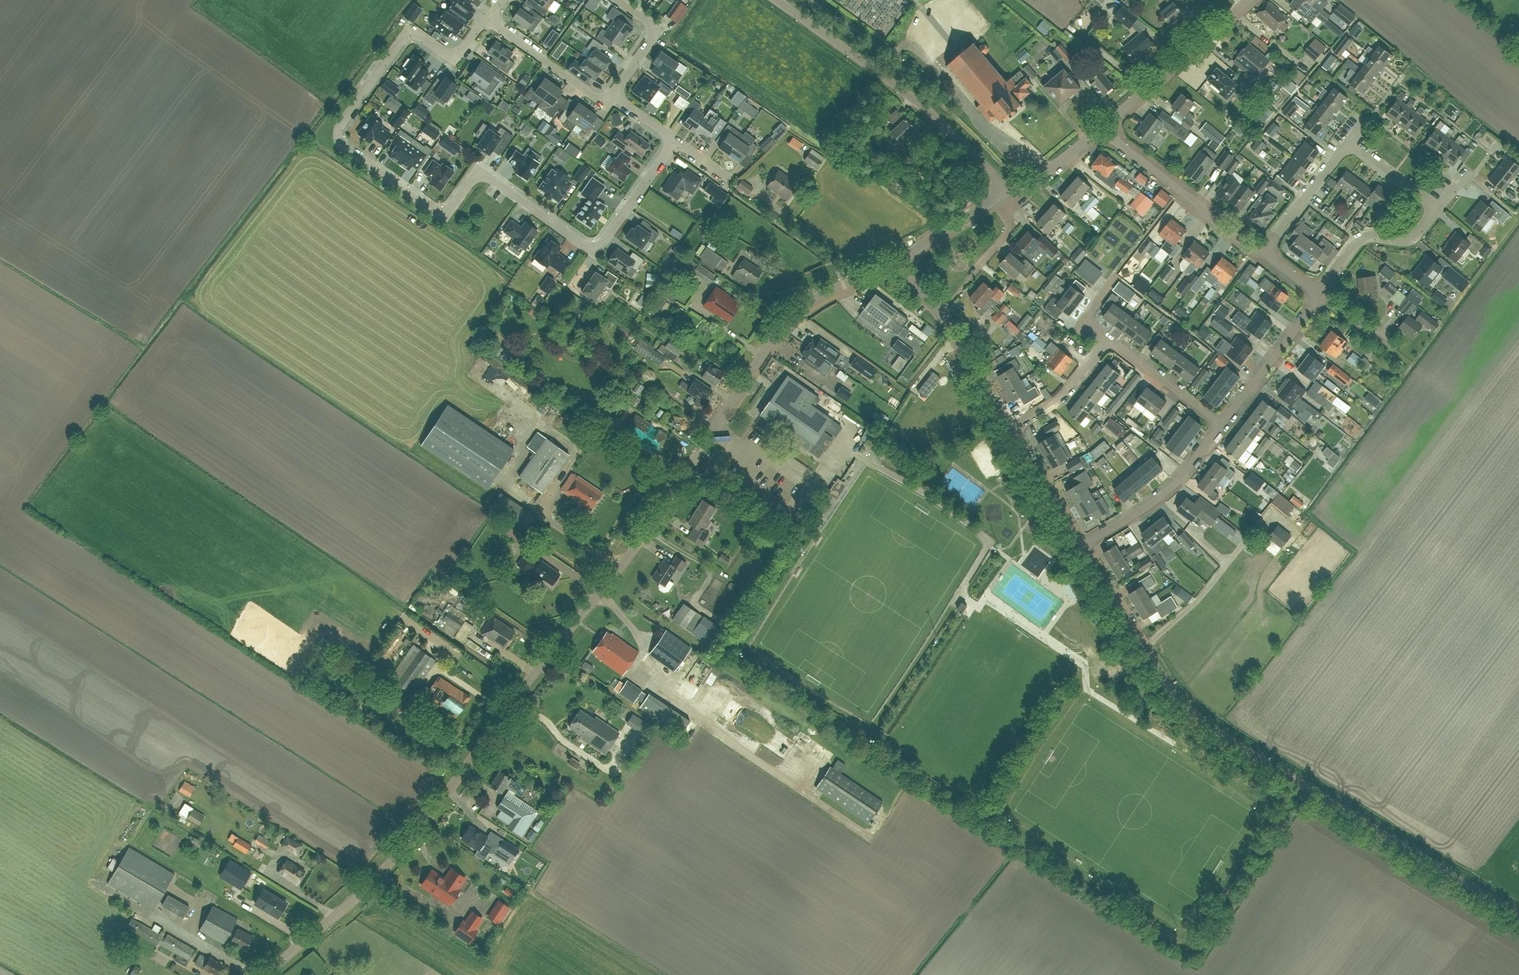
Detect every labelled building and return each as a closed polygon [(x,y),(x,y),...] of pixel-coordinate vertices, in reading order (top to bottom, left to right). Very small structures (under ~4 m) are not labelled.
[(465,25),(473,14),(469,11),(473,6),(464,0),(449,0),(447,3),(450,5),(446,11),(465,25)] [(554,1),(553,0),(533,0),(536,2),(533,8),(544,15),(554,1)] [(1170,6),(1161,13),(1171,25),(1183,15),(1172,1),(1172,0),(1166,0),(1170,6)] [(1290,6),(1303,16),(1308,10),(1324,23),(1327,19),(1304,0),(1295,0),(1290,6)] [(1327,19),(1330,16),(1320,8),(1325,2),(1323,0),(1304,0),(1327,19)] [(678,1),(667,16),(673,21),(684,5),(678,1)] [(1288,17),(1270,2),(1256,15),(1274,31),(1288,17)] [(417,3),(406,16),(414,22),(425,9),(417,3)] [(1113,14),(1132,29),(1142,18),(1122,3),(1113,14)] [(1356,18),(1340,5),(1333,13),(1349,26),(1356,18)] [(609,26),(627,39),(633,29),(622,22),(626,16),(613,7),(606,16),(613,21),(609,26)] [(528,15),(519,9),(512,18),(526,29),(526,28),(532,32),(542,18),(531,10),(528,15)] [(436,15),(429,24),(447,37),(452,31),(456,34),(463,25),(464,26),(465,25),(446,11),(444,10),(439,17),(436,15)] [(1051,23),(1045,30),(1049,34),(1055,27),(1051,23)] [(620,48),(627,39),(609,26),(606,32),(602,29),(595,38),(606,45),(609,40),(620,48)] [(1363,33),(1356,28),(1351,35),(1358,39),(1363,33)] [(1124,47),(1134,60),(1153,44),(1143,32),(1133,40),(1129,35),(1120,42),(1124,47)] [(1268,51),(1272,45),(1258,36),(1254,42),(1268,51)] [(1327,48),(1317,38),(1304,52),(1315,62),(1316,60),(1319,63),(1326,56),(1322,53),(1327,48)] [(586,58),(603,70),(610,60),(599,52),(603,46),(593,39),(586,48),(592,53),(588,59),(586,58)] [(1345,39),(1341,45),(1346,49),(1350,43),(1345,39)] [(512,53),(495,41),(487,53),(493,57),(489,62),(507,74),(515,64),(508,59),(512,53)] [(976,42),(976,41),(965,50),(963,48),(964,47),(964,46),(952,56),(952,57),(954,55),(956,57),(946,66),(946,67),(948,66),(952,70),(950,71),(951,72),(953,71),(958,77),(956,78),(957,79),(959,78),(964,83),(962,85),(962,86),(964,84),(970,90),(967,91),(968,92),(970,91),(975,97),(973,98),(974,99),(976,98),(979,102),(975,106),(977,107),(976,108),(977,109),(978,108),(982,114),(981,115),(982,116),(983,115),(990,122),(997,117),(1000,121),(999,122),(1000,123),(1001,122),(1003,123),(1004,123),(1002,121),(1007,117),(1009,119),(1018,112),(1016,109),(1020,106),(1022,107),(1023,107),(1021,105),(1023,104),(1022,103),(1020,104),(1019,103),(1028,94),(1026,89),(1031,84),(1020,72),(1013,78),(1012,78),(1011,79),(1009,77),(1005,80),(1001,75),(1003,74),(1002,73),(1000,75),(995,69),(997,67),(995,68),(989,62),(991,61),(991,59),(989,61),(984,55),(987,52),(989,48),(986,45),(981,45),(978,48),(974,44),(976,42)] [(565,52),(569,45),(562,42),(559,49),(565,52)] [(1063,44),(1053,53),(1061,61),(1065,57),(1070,62),(1075,57),(1063,44)] [(1269,61),(1249,44),(1234,62),(1254,79),(1269,61)] [(1366,51),(1386,66),(1393,56),(1380,46),(1374,53),(1371,50),(1372,49),(1369,47),(1366,51)] [(1340,54),(1344,59),(1352,54),(1348,48),(1340,54)] [(1379,75),(1386,66),(1366,51),(1363,55),(1366,58),(1367,57),(1370,59),(1365,65),(1379,75)] [(677,64),(660,52),(652,63),(657,66),(652,73),(672,87),(681,75),(673,70),(677,64)] [(1024,64),(1033,55),(1030,52),(1021,60),(1024,64)] [(418,72),(425,63),(414,55),(410,60),(408,59),(403,66),(405,68),(400,74),(408,80),(405,83),(416,90),(425,77),(418,72)] [(1327,65),(1333,70),(1341,60),(1334,55),(1327,65)] [(603,71),(603,70),(586,58),(581,65),(574,61),(567,70),(586,84),(590,77),(594,80),(601,70),(603,71)] [(1371,85),(1379,75),(1365,65),(1360,72),(1357,70),(1359,67),(1349,59),(1345,65),(1351,70),(1371,85)] [(504,79),(481,63),(474,72),(472,72),(471,72),(470,74),(470,75),(471,77),(470,77),(477,82),(473,87),(489,99),(499,85),(500,85),(504,79)] [(1027,68),(1034,78),(1038,74),(1031,65),(1027,68)] [(1068,74),(1062,66),(1041,84),(1060,106),(1081,88),(1073,80),(1075,78),(1070,73),(1068,74)] [(1110,72),(1106,67),(1089,81),(1094,87),(1096,85),(1105,95),(1114,87),(1106,76),(1110,72)] [(1219,94),(1227,100),(1234,92),(1237,95),(1242,90),(1250,96),(1255,90),(1237,75),(1232,81),(1217,68),(1207,80),(1221,92),(1219,94)] [(1186,70),(1183,75),(1190,79),(1193,74),(1186,70)] [(1364,95),(1371,85),(1351,70),(1348,74),(1349,74),(1346,79),(1346,81),(1350,84),(1347,89),(1354,94),(1357,90),(1364,95)] [(447,76),(438,89),(432,85),(423,98),(433,105),(439,96),(446,101),(457,85),(453,82),(454,81),(447,76)] [(657,85),(644,76),(638,85),(637,85),(632,92),(639,97),(640,96),(649,102),(657,91),(667,97),(672,90),(660,81),(657,85)] [(531,97),(540,104),(553,85),(544,78),(535,90),(531,87),(524,97),(529,100),(531,97)] [(1277,83),(1271,79),(1259,93),(1270,102),(1284,84),(1279,80),(1277,83)] [(1297,88),(1290,82),(1284,88),(1291,94),(1297,88)] [(562,91),(553,85),(540,104),(539,106),(547,112),(546,113),(551,117),(558,107),(554,103),(562,91)] [(1320,92),(1340,108),(1347,98),(1334,88),(1329,94),(1326,92),(1327,91),(1319,85),(1317,89),(1320,92)] [(1333,117),(1340,108),(1320,92),(1317,96),(1321,99),(1321,98),(1324,101),(1319,107),(1333,117)] [(1408,107),(1406,105),(1401,102),(1406,95),(1402,92),(1397,98),(1398,99),(1386,115),(1396,122),(1408,107)] [(1194,103),(1182,94),(1181,96),(1180,95),(1177,100),(1172,107),(1186,118),(1182,124),(1189,130),(1194,124),(1191,122),(1195,116),(1188,111),(1194,103)] [(1408,107),(1396,122),(1406,130),(1417,114),(1416,113),(1411,109),(1415,102),(1411,99),(1406,105),(1408,107)] [(693,132),(710,110),(709,109),(705,116),(697,111),(701,106),(692,100),(684,112),(689,116),(682,125),(693,132)] [(1299,108),(1292,102),(1283,113),(1290,119),(1299,108)] [(571,121),(576,125),(587,109),(578,103),(570,114),(565,110),(558,119),(567,126),(571,121)] [(747,114),(750,106),(742,103),(740,111),(747,114)] [(389,123),(397,129),(409,111),(401,106),(389,123)] [(1305,111),(1325,127),(1333,117),(1319,107),(1314,114),(1312,111),(1312,110),(1307,106),(1305,109),(1306,110),(1305,111)] [(1417,114),(1406,130),(1415,137),(1427,122),(1420,116),(1425,110),(1421,106),(1416,113),(1417,114)] [(572,130),(578,134),(587,140),(594,131),(589,127),(596,116),(587,109),(576,125),(572,130)] [(710,110),(693,132),(704,140),(708,135),(713,139),(725,123),(717,117),(716,115),(710,110)] [(904,119),(895,110),(886,118),(895,128),(890,132),(900,143),(914,130),(904,119)] [(1163,111),(1157,119),(1150,114),(1135,133),(1149,144),(1163,126),(1171,132),(1172,130),(1185,140),(1191,132),(1163,111)] [(1325,127),(1305,111),(1302,116),(1306,119),(1307,118),(1310,120),(1305,127),(1318,137),(1325,127)] [(357,134),(370,143),(373,138),(383,146),(391,134),(381,127),(383,124),(370,115),(357,134)] [(537,130),(543,134),(550,125),(544,121),(537,130)] [(1425,144),(1435,151),(1447,135),(1446,135),(1440,131),(1445,124),(1441,121),(1435,128),(1436,129),(1425,144)] [(1226,138),(1207,122),(1201,131),(1212,140),(1208,145),(1215,151),(1226,138)] [(1281,128),(1275,122),(1266,132),(1273,138),(1281,128)] [(550,125),(543,134),(550,139),(555,131),(549,127),(550,125)] [(718,148),(728,155),(739,141),(733,136),(736,132),(727,125),(720,135),(725,139),(718,148)] [(513,136),(500,127),(497,132),(491,127),(477,146),(481,149),(480,151),(486,155),(487,154),(488,154),(497,143),(504,148),(513,136)] [(1447,135),(1435,151),(1445,159),(1457,143),(1455,142),(1450,138),(1455,132),(1450,128),(1446,135),(1447,135)] [(435,129),(430,137),(435,140),(440,133),(435,129)] [(398,159),(400,161),(414,141),(400,131),(394,139),(399,142),(389,156),(397,161),(398,159)] [(649,145),(631,131),(626,138),(618,132),(611,142),(623,151),(627,146),(641,156),(649,145)] [(745,132),(739,141),(728,155),(739,162),(745,153),(750,157),(757,147),(749,141),(752,137),(745,132)] [(552,140),(563,146),(566,140),(556,134),(552,140)] [(606,142),(598,134),(593,140),(601,148),(606,142)] [(1267,144),(1255,135),(1248,145),(1259,154),(1267,144)] [(1454,166),(1460,158),(1465,162),(1472,152),(1467,148),(1466,150),(1459,145),(1464,139),(1460,135),(1455,142),(1457,143),(1445,159),(1454,166)] [(775,143),(769,137),(759,147),(765,153),(775,143)] [(409,170),(412,165),(418,170),(424,161),(432,150),(425,145),(424,146),(415,140),(414,141),(400,161),(402,163),(401,165),(409,170)] [(1496,153),(1504,145),(1499,140),(1492,148),(1496,153)] [(1299,151),(1313,161),(1320,152),(1306,142),(1299,151)] [(1218,156),(1205,146),(1185,172),(1198,181),(1218,156)] [(522,156),(515,151),(507,161),(517,168),(514,173),(526,181),(531,174),(532,175),(537,169),(535,168),(543,158),(528,147),(522,156)] [(825,158),(812,149),(804,160),(817,169),(825,158)] [(1234,157),(1227,151),(1216,165),(1224,170),(1234,157)] [(1299,151),(1293,159),(1306,170),(1313,161),(1299,151)] [(631,159),(621,152),(616,159),(614,158),(605,169),(622,182),(631,170),(625,166),(626,164),(627,164),(631,159)] [(1103,153),(1097,160),(1121,178),(1125,181),(1130,174),(1117,164),(1103,153)] [(1501,165),(1515,176),(1518,171),(1518,166),(1508,157),(1501,165)] [(1240,163),(1234,159),(1225,171),(1230,175),(1240,163)] [(1306,170),(1293,159),(1286,168),(1300,179),(1306,170)] [(440,166),(432,160),(423,173),(432,179),(429,183),(440,191),(454,172),(442,164),(440,166)] [(1121,178),(1097,160),(1092,167),(1099,172),(1096,176),(1113,189),(1116,185),(1127,194),(1132,187),(1121,178)] [(582,181),(591,169),(583,164),(572,178),(580,184),(582,181)] [(1501,165),(1495,172),(1509,184),(1515,176),(1501,165)] [(1300,179),(1286,168),(1279,177),(1293,187),(1300,179)] [(571,184),(551,170),(538,189),(544,194),(544,195),(550,199),(551,199),(557,203),(571,184)] [(701,180),(686,170),(681,177),(674,172),(670,178),(670,179),(669,181),(668,181),(662,190),(677,199),(684,188),(692,194),(701,180)] [(798,184),(778,170),(766,186),(787,201),(798,184)] [(1337,184),(1344,189),(1354,176),(1347,171),(1337,184)] [(1503,192),(1509,184),(1495,172),(1489,180),(1503,192)] [(1138,180),(1148,184),(1151,177),(1141,173),(1138,180)] [(1361,181),(1354,176),(1344,189),(1350,194),(1361,181)] [(1070,187),(1081,197),(1090,187),(1079,177),(1070,187)] [(1228,203),(1242,184),(1240,186),(1229,177),(1216,194),(1228,203)] [(604,187),(592,178),(581,194),(588,200),(576,217),(590,227),(596,219),(597,220),(600,215),(599,214),(605,207),(595,200),(604,187)] [(753,188),(741,178),(736,185),(748,195),(753,188)] [(1261,195),(1270,183),(1264,178),(1255,190),(1261,195)] [(1270,183),(1261,195),(1267,187),(1280,197),(1286,190),(1273,180),(1270,183)] [(719,188),(710,181),(705,188),(714,195),(719,188)] [(1367,186),(1361,181),(1350,194),(1357,199),(1367,186)] [(1254,193),(1242,184),(1228,203),(1230,201),(1241,210),(1254,193)] [(1374,191),(1369,198),(1376,203),(1385,190),(1379,185),(1374,191)] [(1367,186),(1357,199),(1364,205),(1369,198),(1374,191),(1367,186)] [(1072,207),(1081,197),(1070,187),(1061,197),(1072,207)] [(1166,208),(1175,197),(1165,188),(1155,199),(1166,208)] [(1385,190),(1376,203),(1382,208),(1392,195),(1385,190)] [(1511,190),(1507,195),(1512,199),(1516,194),(1511,190)] [(1275,199),(1268,194),(1250,219),(1263,229),(1273,216),(1272,212),(1268,208),(1275,199)] [(1093,195),(1087,202),(1093,207),(1099,201),(1093,195)] [(1510,214),(1493,201),(1489,206),(1482,201),(1467,220),(1480,230),(1492,215),(1503,223),(1510,214)] [(1087,202),(1081,208),(1087,214),(1093,207),(1087,202)] [(1109,203),(1102,209),(1110,217),(1116,211),(1109,203)] [(1055,204),(1046,214),(1057,224),(1066,214),(1055,204)] [(1375,208),(1369,215),(1375,220),(1381,213),(1375,208)] [(1048,234),(1057,224),(1046,214),(1037,224),(1048,234)] [(1364,218),(1361,222),(1364,224),(1362,226),(1365,228),(1369,222),(1364,218)] [(1167,241),(1179,225),(1171,219),(1159,235),(1167,241)] [(1358,220),(1354,225),(1360,229),(1362,226),(1364,224),(1361,222),(1358,220)] [(507,248),(519,257),(528,244),(530,244),(532,241),(532,238),(537,231),(525,223),(521,228),(511,221),(504,232),(514,239),(507,248)] [(1069,222),(1062,229),(1068,235),(1075,228),(1069,222)] [(1301,258),(1313,242),(1307,238),(1312,230),(1301,222),(1289,238),(1295,243),(1290,249),(1301,258)] [(1179,225),(1167,241),(1175,247),(1187,231),(1179,225)] [(649,227),(645,232),(637,226),(634,231),(631,229),(625,237),(641,248),(647,240),(652,243),(658,234),(649,227)] [(997,242),(1004,234),(1001,231),(994,238),(997,242)] [(706,246),(688,233),(683,241),(680,239),(678,242),(683,246),(685,242),(700,253),(698,256),(721,272),(728,263),(710,250),(709,251),(704,248),(706,246)] [(1040,242),(1030,233),(1019,245),(1029,254),(1040,242)] [(1465,240),(1456,233),(1451,240),(1452,240),(1443,251),(1457,262),(1468,248),(1476,255),(1485,245),(1470,233),(1465,240)] [(560,248),(547,239),(534,258),(546,267),(549,264),(562,273),(570,262),(557,253),(560,248)] [(1146,252),(1154,258),(1161,249),(1148,239),(1139,252),(1144,255),(1146,252)] [(1318,246),(1313,242),(1301,258),(1312,266),(1317,259),(1323,263),(1324,262),(1328,266),(1339,251),(1323,239),(1318,246)] [(1071,241),(1067,245),(1073,252),(1077,247),(1071,241)] [(1181,269),(1185,271),(1202,247),(1194,241),(1182,258),(1184,259),(1181,263),(1181,269)] [(1202,247),(1185,271),(1188,274),(1192,273),(1196,268),(1198,270),(1210,253),(1202,247)] [(608,262),(631,278),(644,260),(632,252),(628,258),(617,249),(608,262)] [(1022,264),(1010,253),(1001,264),(1016,278),(1021,272),(1027,277),(1036,267),(1026,259),(1022,264)] [(1446,271),(1428,256),(1419,267),(1412,274),(1426,286),(1435,275),(1437,276),(1440,272),(1443,275),(1443,276),(1462,291),(1469,283),(1450,267),(1446,271)] [(1210,274),(1218,280),(1230,264),(1222,258),(1210,274)] [(762,271),(743,259),(731,277),(750,289),(762,271)] [(1073,260),(1068,263),(1073,270),(1078,266),(1073,260)] [(714,277),(695,262),(689,270),(709,285),(714,277)] [(1101,275),(1084,262),(1076,272),(1093,285),(1101,275)] [(1230,264),(1218,280),(1226,286),(1238,270),(1230,264)] [(1257,269),(1251,264),(1243,273),(1249,278),(1257,269)] [(618,278),(607,271),(603,278),(595,273),(590,280),(589,280),(586,284),(587,285),(582,292),(594,301),(604,286),(610,289),(618,278)] [(1193,285),(1194,285),(1199,278),(1196,274),(1190,282),(1186,279),(1178,289),(1185,295),(1193,285)] [(555,281),(548,276),(539,289),(546,294),(555,281)] [(1379,297),(1377,276),(1359,278),(1361,293),(1371,292),(1372,298),(1379,297)] [(1058,280),(1055,277),(1035,302),(1041,307),(1044,304),(1041,302),(1058,280)] [(1200,278),(1199,278),(1194,285),(1199,289),(1206,281),(1201,277),(1200,278)] [(1267,292),(1283,303),(1289,295),(1266,278),(1265,280),(1264,279),(1259,285),(1267,292)] [(1057,290),(1064,295),(1077,306),(1085,296),(1082,294),(1086,288),(1076,279),(1071,286),(1071,285),(1067,291),(1060,286),(1057,290)] [(1396,281),(1393,279),(1388,285),(1386,284),(1382,289),(1393,297),(1391,299),(1400,305),(1406,297),(1398,290),(1397,292),(1391,288),(1396,281)] [(977,291),(988,300),(992,296),(999,301),(1005,294),(998,287),(995,291),(985,282),(977,291)] [(1126,292),(1133,298),(1135,295),(1128,289),(1120,283),(1116,288),(1124,294),(1126,292)] [(1022,292),(1012,284),(1007,289),(1017,297),(1022,292)] [(728,296),(716,287),(704,306),(716,314),(716,313),(728,321),(740,304),(728,297),(728,296)] [(1217,291),(1212,287),(1205,296),(1206,297),(1203,301),(1206,304),(1217,291)] [(1152,289),(1147,296),(1153,300),(1158,293),(1152,289)] [(1035,301),(1040,295),(1034,290),(1030,297),(1035,301)] [(988,300),(977,291),(970,299),(980,308),(976,311),(982,316),(993,304),(988,300)] [(1443,295),(1436,291),(1429,301),(1436,306),(1438,303),(1443,306),(1445,303),(1440,299),(1443,295)] [(1253,301),(1241,292),(1236,298),(1248,307),(1253,301)] [(1283,303),(1267,292),(1261,299),(1264,301),(1264,302),(1277,311),(1283,303)] [(650,300),(642,294),(637,300),(645,306),(650,300)] [(908,320),(874,295),(859,315),(876,328),(880,322),(904,339),(909,332),(902,327),(908,320)] [(1064,295),(1060,300),(1054,296),(1044,309),(1057,319),(1064,310),(1070,315),(1077,306),(1064,295)] [(1113,324),(1123,310),(1114,303),(1117,298),(1112,295),(1103,307),(1108,310),(1103,317),(1113,324)] [(1143,300),(1135,295),(1133,298),(1140,303),(1143,300)] [(1418,306),(1407,297),(1395,312),(1406,320),(1400,327),(1414,337),(1425,323),(1435,331),(1439,325),(1425,314),(1421,320),(1419,318),(1416,322),(1409,317),(1418,306)] [(999,310),(1009,318),(1011,316),(1009,314),(1012,310),(1005,304),(999,310)] [(1152,313),(1155,309),(1148,304),(1145,307),(1152,313)] [(1180,306),(1175,312),(1179,315),(1184,309),(1180,306)] [(1155,309),(1152,313),(1159,318),(1162,315),(1155,309)] [(1019,338),(1023,333),(1008,319),(1009,318),(999,310),(992,318),(1000,325),(1001,323),(1015,336),(1019,338)] [(1133,318),(1123,310),(1113,324),(1122,332),(1133,318)] [(1251,319),(1239,310),(1231,321),(1250,335),(1252,332),(1261,339),(1267,332),(1251,319)] [(1257,312),(1251,319),(1267,332),(1273,324),(1257,312)] [(1136,313),(1133,318),(1122,332),(1132,339),(1142,325),(1137,321),(1141,316),(1136,313)] [(1232,327),(1218,315),(1211,323),(1226,335),(1232,327)] [(1142,325),(1132,339),(1142,346),(1152,332),(1142,325)] [(1208,325),(1201,333),(1214,345),(1221,337),(1208,325)] [(1025,332),(1043,348),(1047,344),(1044,342),(1047,339),(1041,333),(1037,338),(1031,332),(1034,328),(1031,326),(1025,332)] [(1174,329),(1181,334),(1183,331),(1177,326),(1174,329)] [(1333,330),(1327,338),(1343,351),(1349,343),(1333,330)] [(1191,337),(1183,331),(1181,334),(1188,340),(1191,337)] [(1023,333),(1019,338),(1019,339),(1017,341),(1022,344),(1019,346),(1022,351),(1026,349),(1030,344),(1040,352),(1043,348),(1025,332),(1023,333)] [(1160,360),(1171,346),(1161,339),(1163,337),(1159,334),(1149,347),(1153,350),(1151,353),(1160,360)] [(1237,337),(1231,345),(1247,357),(1253,349),(1237,337)] [(812,340),(806,347),(824,359),(834,366),(842,354),(819,338),(817,342),(812,339),(812,340)] [(1225,353),(1241,365),(1247,357),(1231,345),(1223,338),(1215,348),(1223,355),(1225,353)] [(1343,351),(1327,338),(1321,346),(1337,359),(1343,351)] [(653,349),(640,339),(639,341),(636,340),(633,344),(636,346),(634,349),(642,354),(643,353),(660,365),(665,359),(652,350),(653,349)] [(684,348),(671,339),(664,349),(659,346),(656,350),(672,361),(676,355),(678,356),(684,348)] [(913,351),(897,339),(891,348),(907,360),(913,351)] [(1193,343),(1200,348),(1203,345),(1196,340),(1193,343)] [(1210,350),(1203,345),(1200,348),(1208,354),(1210,350)] [(1171,346),(1160,360),(1170,367),(1180,354),(1171,346)] [(824,359),(806,347),(801,354),(807,359),(805,363),(824,376),(831,366),(823,360),(824,359)] [(1051,354),(1067,367),(1073,359),(1061,349),(1058,347),(1051,354)] [(1001,353),(999,349),(992,353),(995,357),(1001,353)] [(1364,359),(1354,352),(1348,360),(1357,367),(1360,363),(1365,367),(1370,360),(1365,356),(1364,359)] [(1229,362),(1218,353),(1209,364),(1214,368),(1218,363),(1224,368),(1229,362)] [(1067,367),(1051,354),(1045,362),(1048,365),(1061,374),(1067,367)] [(1180,354),(1170,367),(1180,375),(1190,361),(1180,354)] [(1310,354),(1304,362),(1320,374),(1326,366),(1310,354)] [(857,355),(850,365),(870,378),(876,369),(857,355)] [(999,377),(1006,389),(1020,380),(1016,372),(1021,369),(1015,359),(1004,366),(1008,371),(999,377)] [(1190,361),(1180,375),(1189,382),(1200,368),(1190,361)] [(723,373),(706,362),(701,370),(704,372),(701,377),(715,386),(723,373)] [(1315,382),(1320,374),(1304,362),(1298,369),(1315,382)] [(1101,374),(1113,383),(1121,373),(1109,364),(1101,374)] [(1354,380),(1334,364),(1328,371),(1345,385),(1347,383),(1350,385),(1354,380)] [(1038,371),(1044,377),(1048,373),(1042,367),(1038,371)] [(1228,367),(1221,377),(1233,387),(1240,377),(1228,367)] [(1205,368),(1199,377),(1204,381),(1210,372),(1205,368)] [(840,371),(834,379),(844,385),(849,377),(840,371)] [(1113,383),(1101,374),(1093,383),(1105,393),(1109,388),(1117,394),(1121,390),(1113,383)] [(1137,374),(1123,391),(1128,395),(1141,378),(1137,374)] [(815,397),(786,377),(760,415),(774,424),(772,426),(818,458),(824,451),(833,439),(822,431),(824,429),(834,436),(841,427),(809,405),(815,397)] [(1204,381),(1199,377),(1193,384),(1198,388),(1204,381)] [(1233,387),(1221,377),(1213,387),(1225,397),(1233,387)] [(712,390),(695,379),(690,386),(682,381),(678,386),(697,398),(695,401),(694,405),(697,407),(701,405),(703,402),(703,403),(712,390)] [(1282,385),(1300,399),(1306,391),(1291,379),(1290,380),(1287,379),(1282,385)] [(1340,389),(1328,379),(1325,383),(1337,393),(1340,389)] [(1020,380),(1006,389),(1013,400),(1023,395),(1026,400),(1037,394),(1031,385),(1025,388),(1020,380)] [(1317,381),(1312,387),(1329,401),(1329,400),(1332,403),(1337,397),(1317,381)] [(642,383),(637,388),(641,393),(646,388),(642,383)] [(1097,403),(1105,393),(1093,383),(1085,393),(1097,403)] [(1300,399),(1282,385),(1278,391),(1279,393),(1279,395),(1302,413),(1306,409),(1319,420),(1322,416),(1300,399)] [(1147,408),(1157,394),(1148,387),(1141,396),(1136,392),(1130,401),(1135,404),(1137,400),(1147,408)] [(1218,407),(1225,397),(1213,387),(1205,397),(1218,407)] [(1324,407),(1329,401),(1312,387),(1307,394),(1324,407)] [(1128,395),(1123,391),(1115,401),(1120,405),(1128,395)] [(1085,393),(1078,403),(1089,412),(1094,407),(1097,409),(1100,405),(1097,403),(1085,393)] [(1369,393),(1365,399),(1369,402),(1373,396),(1369,393)] [(1157,394),(1147,408),(1157,415),(1167,402),(1157,394)] [(1257,410),(1281,429),(1281,428),(1274,423),(1279,418),(1286,423),(1293,415),(1282,406),(1278,411),(1276,410),(1277,409),(1264,400),(1257,410)] [(835,401),(832,406),(843,413),(846,407),(835,401)] [(1120,405),(1115,401),(1107,411),(1112,415),(1120,405)] [(1021,414),(1033,409),(1030,402),(1018,406),(1021,414)] [(1093,415),(1089,412),(1078,403),(1070,413),(1081,422),(1086,416),(1089,419),(1093,415)] [(515,449),(448,404),(420,445),(487,490),(515,449)] [(1175,408),(1169,416),(1174,419),(1180,412),(1175,408)] [(1257,410),(1249,420),(1261,429),(1269,420),(1276,425),(1270,433),(1275,436),(1281,429),(1257,410)] [(667,435),(636,415),(623,433),(640,444),(641,443),(647,446),(646,448),(654,454),(667,435)] [(883,415),(881,423),(888,425),(890,416),(883,415)] [(1174,419),(1169,416),(1163,424),(1167,428),(1174,419)] [(1191,416),(1183,426),(1195,436),(1203,425),(1191,416)] [(1133,427),(1136,423),(1129,417),(1126,421),(1133,427)] [(504,436),(509,430),(497,419),(491,425),(504,436)] [(1242,430),(1254,439),(1261,429),(1249,420),(1242,430)] [(1136,423),(1133,427),(1140,432),(1143,428),(1136,423)] [(1195,436),(1183,426),(1175,436),(1188,445),(1195,436)] [(1164,432),(1160,428),(1150,441),(1159,448),(1163,443),(1158,440),(1164,432)] [(1234,440),(1246,449),(1254,439),(1242,430),(1234,440)] [(1135,436),(1131,432),(1125,438),(1128,442),(1135,436)] [(1046,456),(1062,447),(1054,435),(1039,444),(1046,456)] [(569,455),(542,436),(534,447),(537,450),(518,477),(541,493),(569,455)] [(1188,445),(1175,436),(1168,446),(1180,455),(1188,445)] [(1260,444),(1265,448),(1271,441),(1266,437),(1260,444)] [(1246,449),(1234,440),(1226,450),(1239,459),(1246,449)] [(1125,444),(1122,441),(1115,447),(1119,450),(1125,444)] [(1265,448),(1260,444),(1254,453),(1259,457),(1265,448)] [(1062,447),(1046,456),(1054,468),(1073,457),(1065,445),(1062,447)] [(1329,446),(1323,454),(1336,464),(1342,456),(1329,446)] [(1116,452),(1113,449),(1106,455),(1109,458),(1116,452)] [(1306,449),(1301,454),(1308,462),(1313,456),(1306,449)] [(1097,463),(1100,467),(1107,461),(1104,457),(1103,457),(1097,463)] [(1144,465),(1154,477),(1163,469),(1153,457),(1144,465)] [(1297,461),(1292,467),(1298,472),(1302,466),(1297,461)] [(1217,462),(1208,474),(1219,483),(1225,475),(1231,479),(1236,473),(1230,468),(1228,470),(1217,462)] [(1144,465),(1134,473),(1144,485),(1154,477),(1144,465)] [(1291,470),(1286,476),(1293,482),(1298,475),(1291,470)] [(1068,491),(1076,504),(1092,495),(1087,488),(1094,484),(1086,471),(1073,479),(1077,486),(1068,491)] [(1144,485),(1134,473),(1125,481),(1135,494),(1144,485)] [(1254,473),(1247,482),(1258,491),(1265,482),(1254,473)] [(1214,490),(1219,483),(1208,474),(1199,486),(1210,494),(1209,496),(1215,500),(1220,494),(1214,490)] [(1278,476),(1275,480),(1283,486),(1286,482),(1278,476)] [(602,493),(578,477),(566,494),(590,510),(602,493)] [(840,478),(830,494),(839,499),(849,484),(840,478)] [(1135,494),(1125,481),(1115,490),(1125,502),(1135,494)] [(1270,485),(1265,491),(1274,498),(1279,492),(1270,485)] [(1280,494),(1271,504),(1286,516),(1295,506),(1280,494)] [(1076,504),(1084,517),(1093,512),(1097,519),(1110,511),(1102,498),(1096,502),(1092,495),(1076,504)] [(1294,495),(1291,500),(1301,507),(1304,503),(1294,495)] [(1217,509),(1204,499),(1198,506),(1188,498),(1178,510),(1193,521),(1197,515),(1211,525),(1212,524),(1217,517),(1222,511),(1227,516),(1231,510),(1222,502),(1217,509)] [(715,510),(703,501),(688,523),(694,527),(687,537),(700,546),(709,534),(704,531),(710,523),(708,521),(715,510)] [(1260,516),(1250,508),(1243,515),(1254,523),(1260,516)] [(1164,516),(1153,525),(1159,532),(1163,538),(1169,545),(1174,540),(1172,537),(1177,533),(1164,516)] [(1217,517),(1212,524),(1214,525),(1213,526),(1228,537),(1231,533),(1234,535),(1237,532),(1217,517)] [(1159,532),(1153,525),(1142,533),(1155,550),(1159,547),(1161,550),(1169,545),(1163,538),(1159,532)] [(1278,525),(1269,536),(1282,546),(1291,535),(1278,525)] [(1184,532),(1179,537),(1190,550),(1196,545),(1184,532)] [(1104,553),(1112,565),(1141,547),(1138,543),(1126,550),(1125,548),(1120,552),(1116,545),(1104,553)] [(1144,551),(1141,547),(1112,565),(1119,577),(1131,570),(1127,563),(1133,560),(1132,559),(1144,551)] [(527,550),(517,564),(529,572),(539,559),(527,550)] [(1158,553),(1152,557),(1162,571),(1168,568),(1158,553)] [(730,560),(722,554),(718,560),(726,565),(730,560)] [(686,563),(676,557),(670,565),(663,560),(652,578),(664,586),(661,590),(667,594),(673,584),(668,580),(676,569),(680,572),(686,563)] [(1149,558),(1137,565),(1141,572),(1153,564),(1149,558)] [(560,574),(542,561),(534,572),(552,586),(560,574)] [(1137,606),(1151,598),(1146,590),(1157,584),(1151,574),(1140,581),(1143,586),(1130,594),(1137,606)] [(1074,586),(1077,585),(1075,579),(1066,583),(1073,599),(1079,596),(1074,586)] [(1182,588),(1177,594),(1181,598),(1186,591),(1182,588)] [(1155,606),(1151,598),(1137,606),(1144,618),(1157,611),(1160,615),(1171,609),(1166,600),(1155,606)] [(702,617),(683,604),(672,620),(691,633),(702,617)] [(467,617),(452,607),(448,612),(445,609),(435,624),(459,641),(467,631),(469,632),(471,629),(463,623),(467,617)] [(514,631),(492,616),(481,633),(503,647),(514,631)] [(691,648),(666,630),(649,654),(674,672),(691,648)] [(612,635),(607,632),(593,652),(597,655),(596,657),(623,676),(639,653),(613,634),(612,635)] [(723,637),(717,632),(710,644),(716,648),(723,637)] [(436,661),(413,645),(389,679),(412,695),(436,661)] [(593,666),(598,670),(602,664),(597,661),(593,666)] [(431,684),(423,695),(456,718),(471,695),(445,678),(438,689),(431,684)] [(634,703),(639,696),(642,691),(628,681),(625,684),(619,680),(613,689),(634,703)] [(594,719),(580,710),(569,727),(588,740),(587,742),(605,754),(619,733),(595,718),(594,719)] [(633,714),(626,723),(642,734),(648,724),(633,714)] [(825,776),(817,788),(871,821),(884,800),(842,774),(847,765),(839,760),(828,778),(825,776)] [(521,785),(499,771),(489,786),(500,792),(504,786),(508,789),(497,808),(504,812),(499,819),(509,825),(507,828),(521,837),(534,818),(518,808),(522,801),(511,794),(513,792),(515,793),(521,785)] [(192,797),(198,787),(187,780),(181,791),(192,797)] [(192,810),(185,805),(180,813),(199,824),(204,816),(193,809),(192,810)] [(486,838),(469,826),(461,838),(478,850),(475,855),(483,860),(488,854),(491,853),(496,846),(490,842),(486,839),(486,838)] [(231,840),(237,843),(235,846),(249,853),(254,843),(234,834),(231,840)] [(271,841),(259,834),(255,842),(266,849),(271,841)] [(302,846),(287,836),(281,846),(296,856),(302,846)] [(519,850),(502,840),(498,847),(514,857),(519,850)] [(175,874),(130,847),(108,884),(152,911),(175,874)] [(304,871),(286,859),(278,872),(296,884),(304,871)] [(233,860),(227,869),(236,874),(241,865),(233,860)] [(244,882),(241,885),(247,888),(256,873),(245,866),(237,878),(244,882)] [(465,878),(451,869),(444,880),(431,870),(421,885),(434,894),(434,895),(443,902),(444,900),(449,904),(459,890),(457,889),(465,878)] [(286,903),(262,889),(254,903),(278,917),(286,903)] [(237,918),(213,905),(200,929),(225,942),(229,934),(233,937),(231,941),(246,949),(253,936),(238,928),(237,930),(232,928),(237,918)] [(508,912),(501,907),(494,917),(501,922),(508,912)] [(482,919),(472,912),(464,922),(462,921),(454,932),(469,942),(477,931),(474,929),(482,919)] [(167,934),(165,938),(131,919),(127,927),(157,945),(157,944),(177,955),(174,960),(185,966),(195,950),(167,934)] [(161,932),(164,927),(158,924),(155,929),(161,932)] [(200,954),(195,964),(203,969),(208,971),(208,970),(216,974),(218,974),(223,966),(216,962),(217,961),(210,957),(209,959),(200,954)]
